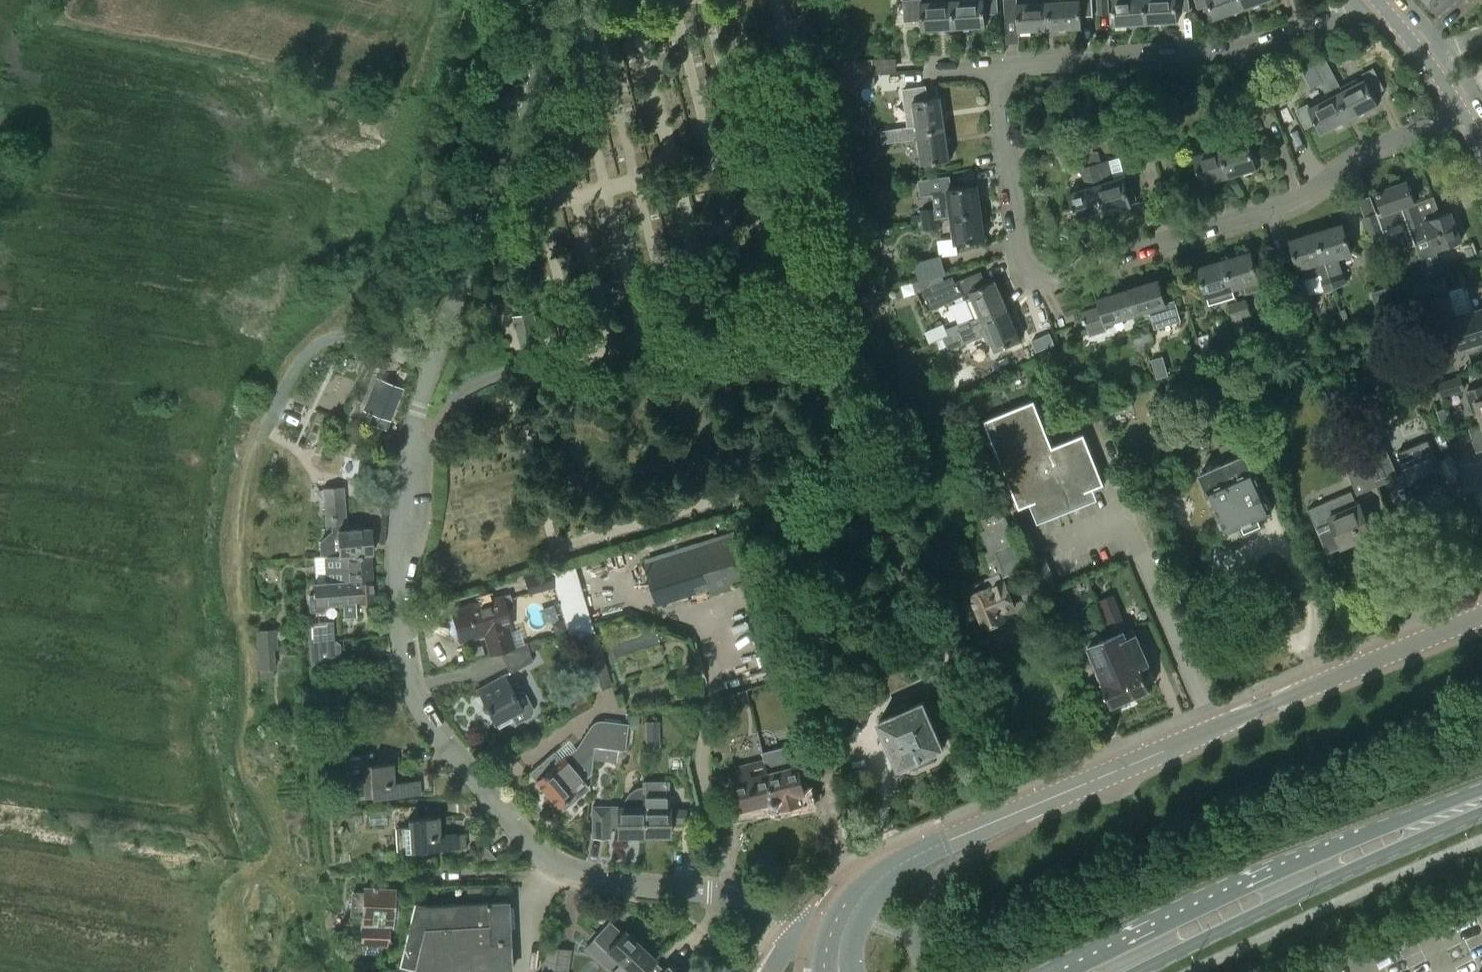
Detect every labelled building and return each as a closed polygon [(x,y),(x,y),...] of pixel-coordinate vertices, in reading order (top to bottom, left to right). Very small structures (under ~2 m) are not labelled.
[(922,1),(922,0),(905,0),(906,19),(921,18),(922,30),(954,28),(953,16),(952,0),(938,0),(922,1)] [(953,16),(954,28),(986,26),(985,13),(998,13),(997,0),(952,0),(953,16)] [(1041,1),(1017,2),(1017,0),(1001,0),(1002,19),(1018,18),(1018,31),(1051,29),(1049,0),(1041,0),(1041,1)] [(1051,29),(1082,27),(1082,17),(1093,16),(1092,0),(1049,0),(1051,29)] [(1098,13),(1110,13),(1109,0),(1097,0),(1098,13)] [(1114,25),(1147,23),(1145,0),(1112,0),(1114,25)] [(1147,23),(1178,21),(1177,11),(1190,10),(1189,0),(1145,0),(1147,23)] [(1197,9),(1209,5),(1214,19),(1243,9),(1240,0),(1195,0),(1197,9)] [(1243,9),(1266,0),(1240,0),(1243,9)] [(1424,0),(1437,15),(1454,0),(1424,0)] [(874,57),(874,67),(893,68),(893,58),(874,57)] [(1314,64),(1318,72),(1324,69),(1325,72),(1331,69),(1326,57),(1314,64)] [(1342,89),(1336,79),(1331,82),(1350,118),(1378,103),(1374,94),(1384,89),(1374,67),(1362,73),(1364,78),(1342,89)] [(1324,69),(1318,72),(1331,95),(1309,106),(1307,102),(1295,108),(1305,129),(1317,124),(1321,133),(1350,118),(1331,82),(1336,79),(1331,69),(1325,72),(1324,69)] [(844,73),(845,88),(875,86),(874,72),(844,73)] [(1285,75),(1266,82),(1275,104),(1293,98),(1285,75)] [(1249,87),(1259,115),(1275,109),(1265,81),(1249,87)] [(916,125),(904,127),(905,132),(945,127),(941,96),(913,100),(916,125)] [(1232,122),(1214,127),(1223,159),(1228,175),(1256,166),(1248,139),(1238,142),(1232,122)] [(891,134),(893,141),(918,138),(922,163),(950,159),(945,127),(905,132),(904,127),(894,128),(895,134),(891,134)] [(1223,159),(1214,127),(1198,132),(1204,152),(1193,156),(1201,183),(1228,175),(1223,159)] [(882,143),(893,141),(891,134),(895,134),(894,128),(881,130),(882,143)] [(1090,165),(1103,206),(1105,212),(1132,204),(1131,201),(1135,199),(1131,186),(1127,188),(1124,177),(1115,180),(1109,159),(1102,161),(1100,155),(1088,158),(1090,165)] [(1103,206),(1090,165),(1080,168),(1086,188),(1068,194),(1076,221),(1105,212),(1103,206)] [(938,217),(952,215),(980,211),(977,183),(952,187),(950,176),(919,181),(921,196),(933,194),(935,209),(921,211),(922,220),(938,217)] [(1404,221),(1407,229),(1423,223),(1420,214),(1408,181),(1375,193),(1383,213),(1378,214),(1377,212),(1365,216),(1363,217),(1371,241),(1386,236),(1384,229),(1404,221)] [(1423,223),(1407,229),(1414,244),(1416,243),(1420,255),(1428,279),(1442,274),(1434,250),(1441,247),(1442,248),(1462,240),(1451,211),(1433,217),(1430,210),(1420,214),(1423,223)] [(980,211),(952,215),(956,244),(985,240),(980,211)] [(939,227),(938,217),(922,220),(923,229),(939,227)] [(879,226),(878,220),(863,222),(864,228),(879,226)] [(1316,232),(1329,273),(1333,287),(1334,288),(1334,289),(1348,281),(1341,268),(1338,255),(1352,251),(1344,223),(1316,232)] [(1301,266),(1304,278),(1321,273),(1322,275),(1329,273),(1316,232),(1289,240),(1297,267),(1301,266)] [(1252,251),(1226,259),(1234,287),(1243,284),(1246,293),(1263,288),(1252,251)] [(914,262),(920,280),(943,273),(947,272),(941,254),(914,262)] [(1234,287),(1226,259),(1197,268),(1205,295),(1206,295),(1209,304),(1236,296),(1233,287),(1234,287)] [(979,314),(970,318),(972,324),(1008,308),(996,280),(986,284),(981,271),(957,282),(954,276),(945,279),(943,273),(920,280),(913,282),(917,290),(919,290),(919,292),(922,290),(931,311),(970,294),(979,314)] [(1334,288),(1333,287),(1329,273),(1322,275),(1319,276),(1324,291),(1334,288)] [(1415,285),(1420,301),(1449,291),(1444,276),(1415,285)] [(1303,277),(1286,283),(1294,308),(1311,303),(1303,277)] [(1159,279),(1129,289),(1134,306),(1136,312),(1153,307),(1159,325),(1184,318),(1178,299),(1167,303),(1159,279)] [(1386,287),(1373,291),(1378,305),(1391,301),(1390,296),(1386,287)] [(1134,306),(1129,289),(1097,299),(1100,307),(1083,312),(1088,331),(1106,326),(1105,322),(1136,312),(1134,306)] [(1456,314),(1449,291),(1420,301),(1404,306),(1412,328),(1428,323),(1456,314)] [(1390,296),(1391,301),(1393,305),(1402,302),(1399,293),(1390,296)] [(1246,298),(1238,301),(1242,316),(1251,313),(1246,298)] [(1242,316),(1238,301),(1228,304),(1241,349),(1251,346),(1242,316)] [(961,336),(951,340),(949,334),(943,337),(949,350),(988,333),(995,350),(1021,338),(1008,308),(972,324),(970,318),(960,322),(962,327),(958,329),(961,336)] [(1445,336),(1449,349),(1460,345),(1460,346),(1464,345),(1467,348),(1473,346),(1474,342),(1481,339),(1481,310),(1455,319),(1452,320),(1452,321),(1441,324),(1445,336)] [(515,315),(523,348),(542,343),(534,311),(515,315)] [(946,328),(949,334),(951,340),(961,336),(958,329),(962,327),(960,322),(946,328)] [(1149,325),(1140,328),(1145,342),(1154,339),(1149,325)] [(1145,342),(1140,328),(1132,330),(1136,344),(1145,342)] [(1054,344),(1049,333),(1031,340),(1035,351),(1054,344)] [(1209,334),(1200,337),(1209,364),(1217,362),(1209,334)] [(1163,357),(1152,360),(1157,380),(1169,376),(1163,357)] [(1429,384),(1435,398),(1465,389),(1461,374),(1429,384)] [(402,386),(374,375),(361,408),(388,418),(402,386)] [(1216,379),(1199,386),(1216,428),(1234,421),(1216,379)] [(1481,422),(1481,385),(1467,389),(1474,408),(1477,407),(1481,422)] [(1035,501),(1040,515),(1090,495),(1088,490),(1104,483),(1084,433),(1053,446),(1034,400),(984,420),(1019,508),(1035,501)] [(1443,433),(1436,437),(1442,450),(1450,446),(1443,433)] [(1398,452),(1402,462),(1415,494),(1445,481),(1432,450),(1427,440),(1398,452)] [(1364,453),(1369,465),(1369,464),(1378,485),(1399,476),(1385,444),(1364,453)] [(1369,465),(1364,453),(1362,449),(1341,458),(1357,494),(1378,485),(1369,464),(1369,465)] [(1225,530),(1228,529),(1239,524),(1244,534),(1262,525),(1258,515),(1270,510),(1272,509),(1254,467),(1251,468),(1245,453),(1202,472),(1208,487),(1207,488),(1225,530)] [(1461,473),(1470,493),(1481,488),(1481,466),(1481,464),(1461,473)] [(320,541),(321,556),(334,556),(371,553),(372,553),(371,528),(346,529),(346,522),(347,522),(343,487),(324,488),(324,490),(317,490),(319,510),(325,509),(326,524),(332,524),(333,531),(320,541)] [(1359,503),(1357,504),(1351,491),(1308,509),(1327,553),(1372,533),(1359,503)] [(989,587),(971,595),(984,626),(1003,618),(1001,613),(1014,608),(1001,577),(1027,566),(1003,509),(981,518),(986,530),(981,532),(989,550),(981,553),(991,576),(985,578),(989,587)] [(645,563),(658,603),(714,585),(717,592),(732,587),(730,581),(767,569),(754,529),(645,563)] [(314,556),(316,582),(342,581),(342,582),(372,581),(371,553),(334,556),(321,556),(314,556)] [(555,586),(567,630),(590,624),(572,564),(550,571),(555,586)] [(555,586),(550,571),(524,578),(528,593),(555,586)] [(342,581),(316,582),(314,582),(314,595),(309,595),(310,611),(325,610),(325,605),(343,604),(343,602),(342,582),(342,581)] [(372,581),(342,582),(343,602),(343,604),(355,603),(355,601),(374,600),(372,581)] [(512,646),(526,642),(521,623),(510,625),(505,608),(513,606),(510,594),(452,611),(460,640),(485,633),(490,653),(513,646),(512,646)] [(1121,625),(1115,611),(1104,616),(1110,629),(1121,625)] [(309,642),(320,641),(334,640),(333,621),(318,622),(318,623),(308,623),(309,642)] [(590,624),(567,630),(570,640),(573,639),(583,672),(602,666),(590,624)] [(259,666),(260,674),(272,674),(271,666),(272,666),(271,651),(275,650),(274,628),(256,630),(259,666)] [(1124,630),(1111,636),(1128,671),(1121,674),(1131,697),(1150,688),(1141,667),(1148,663),(1136,634),(1127,638),(1124,630)] [(1128,671),(1111,636),(1100,640),(1096,632),(1094,631),(1084,635),(1088,645),(1088,646),(1103,681),(1101,681),(1111,705),(1131,697),(1121,674),(1128,671)] [(616,650),(645,647),(645,635),(615,637),(616,650)] [(334,640),(320,641),(321,665),(341,664),(340,643),(334,644),(334,640)] [(499,652),(510,672),(532,660),(527,642),(515,646),(499,652)] [(531,652),(538,650),(540,646),(538,642),(529,645),(531,652)] [(484,656),(481,645),(468,649),(471,659),(484,656)] [(811,739),(799,743),(783,747),(789,768),(770,772),(774,793),(777,792),(780,803),(781,807),(802,802),(800,793),(805,792),(799,768),(817,763),(827,760),(826,756),(829,755),(828,751),(835,750),(811,672),(793,677),(797,692),(798,692),(807,721),(806,721),(811,739)] [(504,675),(476,690),(494,722),(511,713),(516,723),(527,718),(528,717),(529,715),(530,714),(532,711),(532,708),(531,705),(525,694),(524,692),(521,691),(519,690),(517,690),(515,690),(513,691),(504,675)] [(747,689),(721,696),(725,710),(751,703),(747,689)] [(595,713),(615,708),(612,700),(592,705),(595,713)] [(879,720),(899,765),(943,746),(924,701),(907,708),(905,704),(894,708),(896,713),(879,720)] [(637,729),(638,716),(630,715),(629,728),(637,729)] [(591,775),(625,749),(628,725),(597,721),(596,730),(553,767),(552,766),(551,767),(545,760),(530,773),(536,780),(535,780),(557,806),(560,803),(564,808),(578,796),(573,791),(591,775)] [(645,721),(646,748),(659,747),(659,721),(645,721)] [(363,771),(365,796),(420,793),(419,780),(393,781),(392,762),(373,764),(372,752),(348,753),(349,772),(363,771)] [(774,793),(770,772),(769,772),(766,759),(734,767),(737,780),(736,781),(742,808),(770,801),(773,805),(774,805),(778,804),(780,803),(777,792),(774,793)] [(669,806),(668,806),(668,782),(643,782),(643,806),(643,836),(669,835),(669,823),(686,823),(686,808),(669,808),(669,806)] [(394,826),(408,825),(410,850),(465,846),(464,833),(438,835),(437,816),(418,817),(417,806),(393,807),(394,826)] [(643,836),(643,806),(617,806),(617,809),(593,809),(593,834),(606,833),(606,822),(617,822),(617,836),(643,836)] [(371,812),(371,824),(387,823),(387,811),(371,812)] [(485,846),(478,847),(480,863),(497,860),(485,846)] [(377,888),(377,886),(373,886),(373,887),(364,887),(361,926),(363,926),(361,944),(363,944),(362,954),(381,955),(382,945),(389,946),(390,929),(393,929),(395,889),(377,888)] [(508,900),(429,905),(413,901),(401,949),(394,947),(390,961),(396,962),(394,971),(512,971),(508,900)] [(654,959),(655,958),(625,930),(617,939),(604,927),(594,939),(606,950),(620,962),(611,971),(642,971),(654,959)] [(571,949),(546,945),(541,971),(567,971),(571,949)] [(642,971),(676,971),(668,964),(663,968),(654,959),(642,971)]
